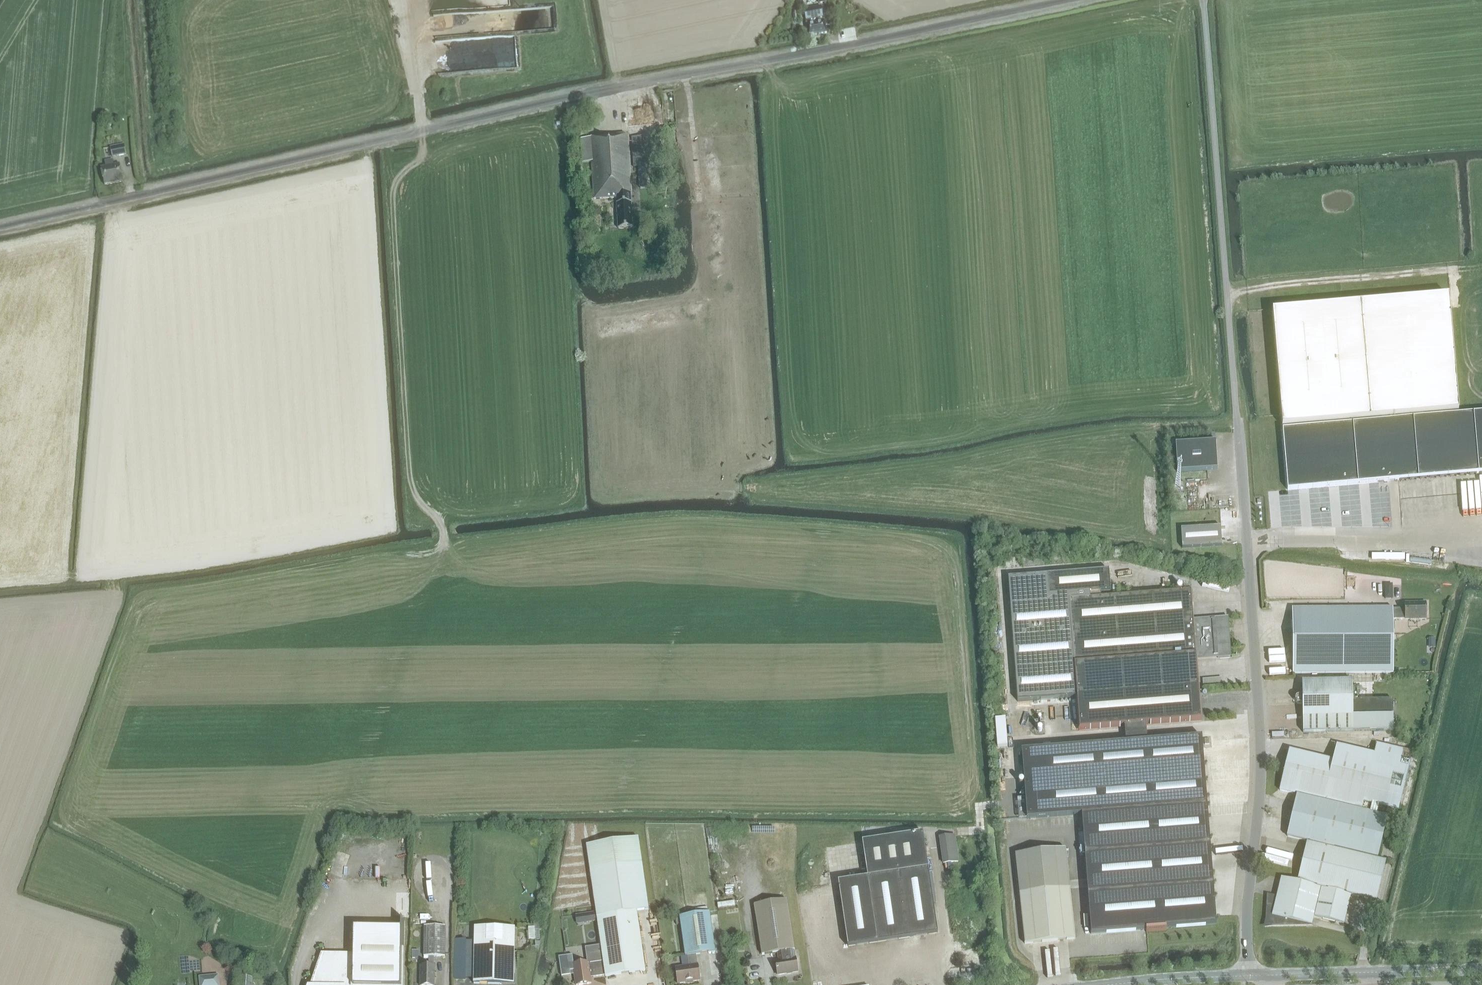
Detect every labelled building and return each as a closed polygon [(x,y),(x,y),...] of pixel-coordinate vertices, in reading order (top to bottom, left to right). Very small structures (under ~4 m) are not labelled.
[(808,36),(826,33),(825,25),(829,25),(828,17),(823,18),(821,6),(804,9),(806,21),(805,21),(808,36)] [(674,90),(666,90),(666,98),(674,97),(674,90)] [(631,193),(628,135),(581,139),(582,163),(591,162),(593,199),(616,198),(618,229),(632,228),(630,193),(631,193)] [(645,167),(643,137),(631,138),(633,167),(638,167),(639,188),(647,187),(646,167),(645,167)] [(112,156),(126,154),(124,144),(110,147),(112,156)] [(114,165),(112,159),(104,161),(106,167),(101,168),(101,169),(104,185),(123,181),(120,165),(120,164),(114,165)] [(604,274),(604,269),(604,258),(592,259),(592,270),(594,270),(594,274),(604,274)] [(1383,421),(1391,420),(1391,417),(1414,415),(1422,418),(1422,415),(1460,411),(1450,296),(1272,311),(1282,427),(1383,418),(1383,421)] [(1422,418),(1391,420),(1383,421),(1282,430),(1287,490),(1388,481),(1478,474),(1481,473),(1481,413),(1473,413),(1461,414),(1422,418)] [(1177,472),(1217,470),(1215,442),(1175,444),(1177,472)] [(1182,548),(1222,546),(1220,526),(1181,528),(1182,548)] [(1100,598),(1100,592),(1110,591),(1108,570),(1008,578),(1017,701),(1077,696),(1079,729),(1125,725),(1125,735),(1146,734),(1146,724),(1200,720),(1195,658),(1217,656),(1217,658),(1230,657),(1226,617),(1214,618),(1214,619),(1192,621),(1190,591),(1100,598)] [(1426,619),(1426,603),(1405,603),(1405,608),(1392,608),(1292,609),(1293,673),(1393,672),(1392,619),(1426,619)] [(1296,696),(1295,698),(1295,701),(1296,703),(1299,704),(1302,704),(1302,718),(1302,732),(1353,731),(1393,731),(1392,699),(1352,700),(1352,681),(1302,681),(1302,695),(1299,695),(1296,696)] [(1207,805),(1201,737),(1021,750),(1027,819),(1081,814),(1091,934),(1146,930),(1146,932),(1166,931),(1166,928),(1216,924),(1212,874),(1210,852),(1207,805)] [(1401,797),(1412,752),(1376,744),(1374,754),(1336,745),(1332,761),(1289,751),(1279,790),(1297,794),(1287,836),(1307,841),(1297,882),(1281,878),(1276,896),(1268,895),(1267,923),(1268,925),(1302,924),(1302,923),(1311,925),(1313,916),(1343,924),(1350,895),(1376,901),(1385,861),(1377,859),(1389,808),(1398,811),(1401,797)] [(848,946),(936,933),(922,833),(862,842),(867,878),(838,882),(848,946)] [(942,864),(959,862),(955,834),(938,837),(942,864)] [(600,945),(605,975),(605,976),(645,971),(636,911),(648,909),(638,840),(586,847),(600,945)] [(1024,944),(1074,938),(1065,849),(1015,854),(1024,944)] [(794,958),(793,950),(794,950),(786,900),(754,905),(761,955),(777,953),(779,960),(775,961),(777,975),(797,972),(795,958),(794,958)] [(585,922),(596,921),(595,912),(583,914),(585,922)] [(700,980),(697,964),(697,965),(695,954),(715,952),(709,912),(679,916),(680,918),(681,924),(685,956),(687,956),(689,966),(682,967),(675,968),(678,984),(686,982),(687,984),(693,983),(693,981),(700,980)] [(445,926),(424,926),(424,957),(429,957),(429,966),(421,966),(420,984),(434,984),(434,957),(444,957),(445,926)] [(404,928),(354,927),(353,954),(321,953),(321,954),(322,954),(311,984),(403,984),(404,928)] [(514,984),(515,928),(474,927),(473,983),(514,984)] [(605,975),(600,945),(585,947),(587,962),(574,964),(572,955),(558,957),(561,976),(574,975),(576,984),(578,984),(591,983),(590,978),(605,975)] [(219,974),(199,976),(199,984),(219,984),(219,974)] [(253,978),(240,977),(240,984),(252,984),(253,978)]
